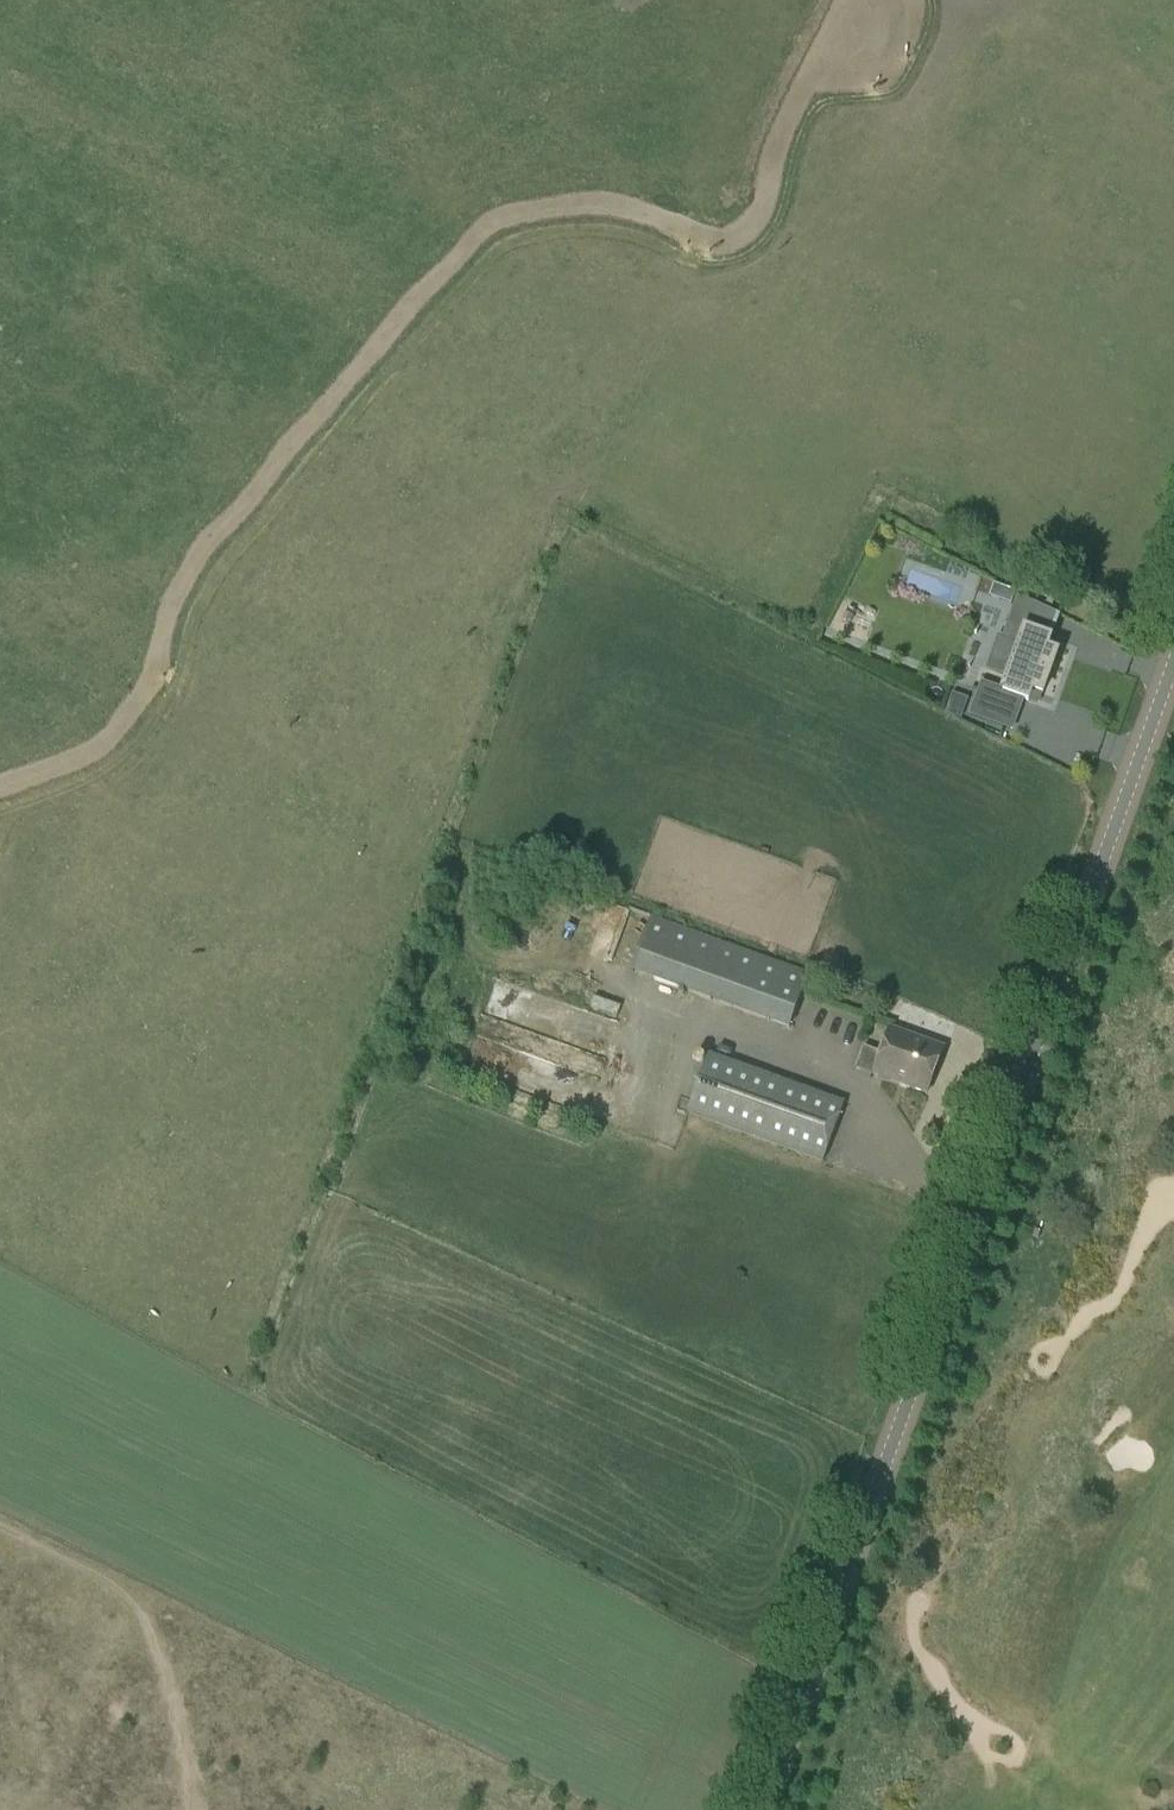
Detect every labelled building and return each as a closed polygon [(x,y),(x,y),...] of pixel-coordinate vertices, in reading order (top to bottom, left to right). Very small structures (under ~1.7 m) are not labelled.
[(1046,602),(1052,605),(1056,597),(1049,594),(1046,602)] [(978,679),(966,714),(1011,730),(1022,699),(1028,701),(1038,704),(1042,694),(1057,653),(1046,649),(1050,639),(1050,638),(1059,614),(1033,605),(1016,598),(1007,623),(1025,629),(1019,644),(1002,638),(998,637),(986,670),(1007,678),(1004,688),(978,679)] [(969,694),(953,689),(946,709),(962,715),(969,694)] [(652,918),(632,971),(789,1028),(808,975),(652,918)] [(874,1075),(875,1074),(927,1093),(943,1049),(890,1029),(880,1054),(864,1048),(856,1069),(874,1075)] [(687,1113),(822,1162),(843,1103),(708,1054),(687,1113)]
